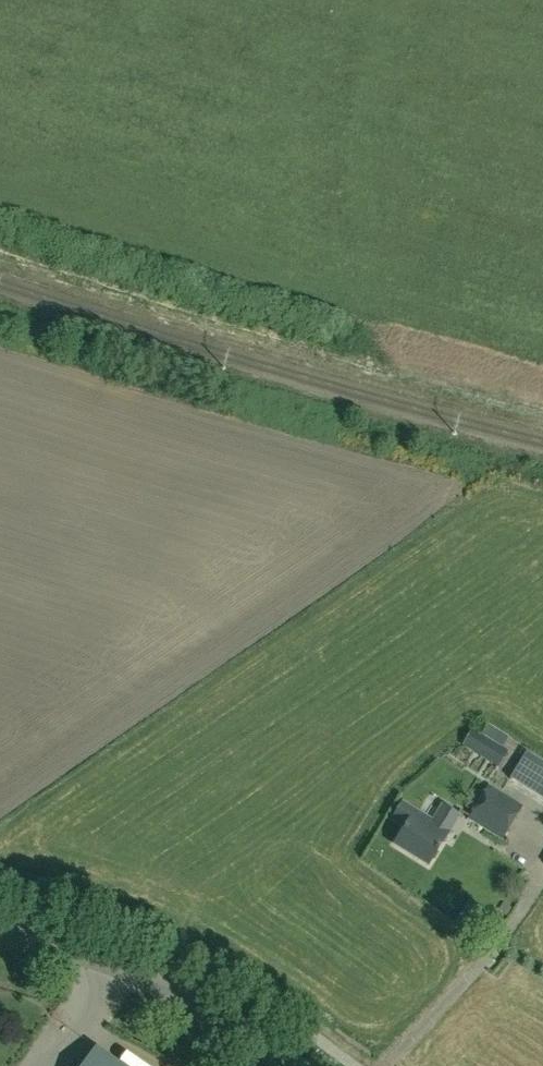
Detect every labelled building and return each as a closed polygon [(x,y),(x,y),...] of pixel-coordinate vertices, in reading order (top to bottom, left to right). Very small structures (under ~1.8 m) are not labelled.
[(474,729),(464,746),(499,767),(509,750),(474,729)] [(528,749),(512,777),(542,795),(542,758),(528,749)] [(501,839),(520,805),(487,786),(469,820),(501,839)] [(407,826),(396,844),(429,865),(449,832),(448,832),(459,815),(445,806),(434,823),(403,803),(394,818),(407,826)] [(95,1048),(82,1065),(121,1065),(95,1048)]
